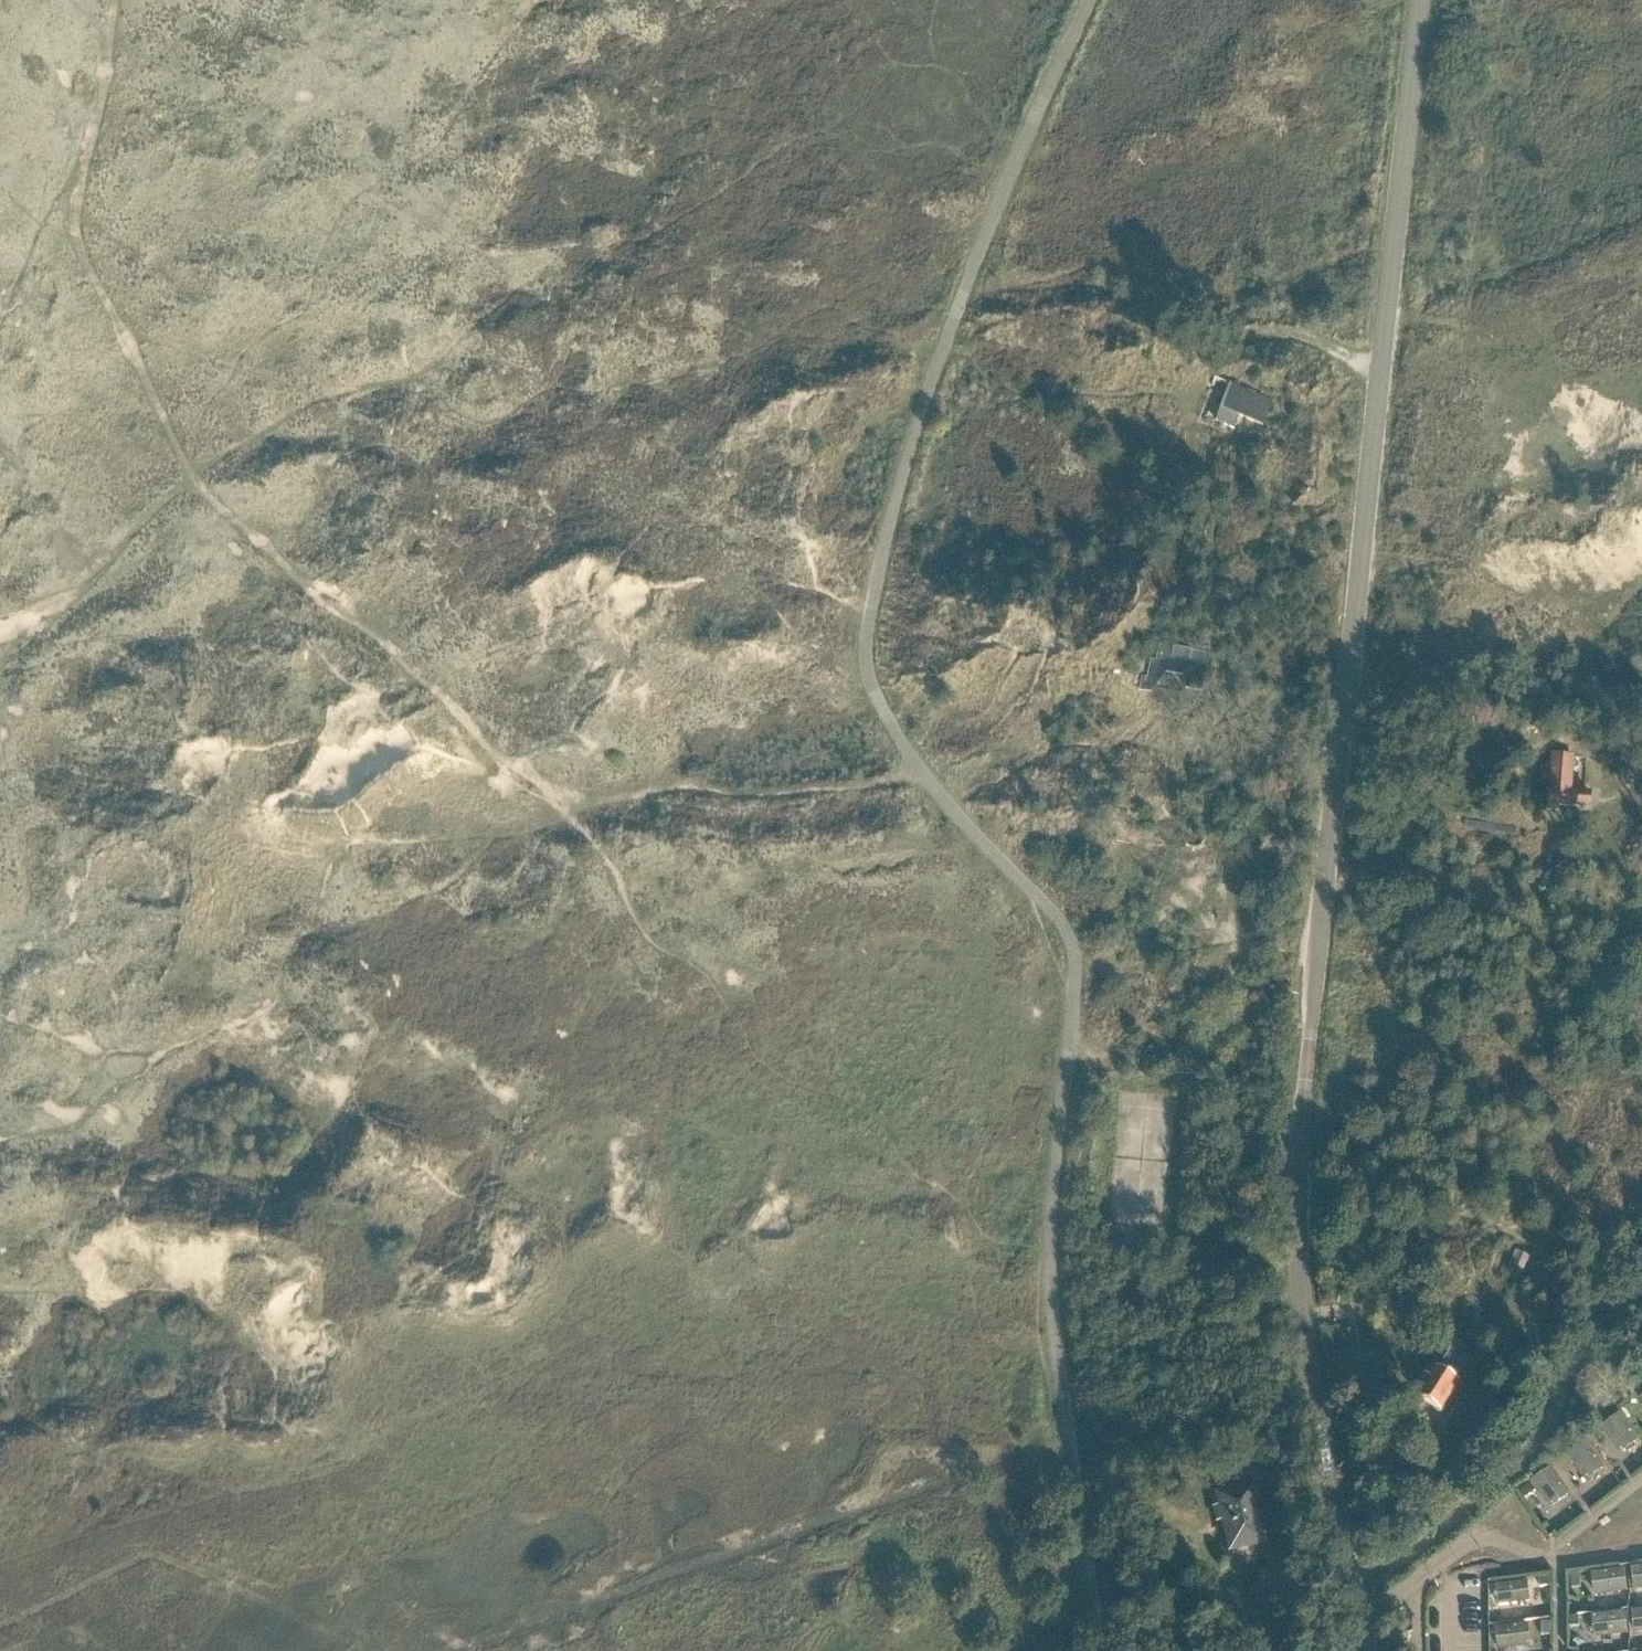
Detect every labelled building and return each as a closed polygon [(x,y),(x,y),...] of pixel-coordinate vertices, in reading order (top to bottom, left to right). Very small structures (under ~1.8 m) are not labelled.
[(1271,402),(1230,385),(1220,408),(1214,422),(1233,430),(1238,417),(1262,426),(1271,402)] [(1199,694),(1207,657),(1158,646),(1154,664),(1149,663),(1145,681),(1140,680),(1138,691),(1148,693),(1163,673),(1182,677),(1185,691),(1199,694)] [(1587,808),(1588,794),(1569,792),(1572,759),(1550,757),(1545,811),(1555,812),(1556,807),(1577,809),(1577,807),(1587,808)] [(1503,1278),(1503,1279),(1517,1285),(1529,1257),(1516,1251),(1510,1264),(1505,1262),(1499,1276),(1503,1278)] [(1438,1369),(1435,1368),(1429,1377),(1425,1374),(1418,1385),(1423,1388),(1416,1398),(1439,1412),(1458,1382),(1455,1380),(1467,1361),(1450,1350),(1438,1369)] [(1640,1441),(1620,1414),(1601,1428),(1620,1455),(1640,1441)] [(1606,1468),(1586,1441),(1567,1456),(1586,1482),(1606,1468)] [(1571,1496),(1551,1468),(1532,1482),(1551,1509),(1571,1496)] [(1520,1493),(1525,1500),(1536,1493),(1531,1485),(1520,1493)] [(1230,1551),(1263,1543),(1251,1488),(1218,1495),(1230,1551)] [(1632,1568),(1635,1592),(1641,1591),(1641,1566),(1632,1568)] [(1629,1593),(1625,1569),(1592,1573),(1595,1598),(1629,1593)] [(1573,1589),(1582,1588),(1580,1575),(1572,1576),(1573,1589)] [(1550,1578),(1539,1579),(1540,1587),(1551,1586),(1550,1578)] [(1632,1611),(1634,1634),(1641,1633),(1641,1610),(1632,1611)] [(1629,1636),(1626,1612),(1593,1616),(1595,1640),(1629,1636)] [(1579,1618),(1569,1618),(1569,1628),(1579,1628),(1579,1618)] [(1542,1636),(1551,1636),(1551,1623),(1543,1622),(1542,1636)] [(1532,1647),(1529,1624),(1496,1627),(1498,1650),(1532,1647)]
